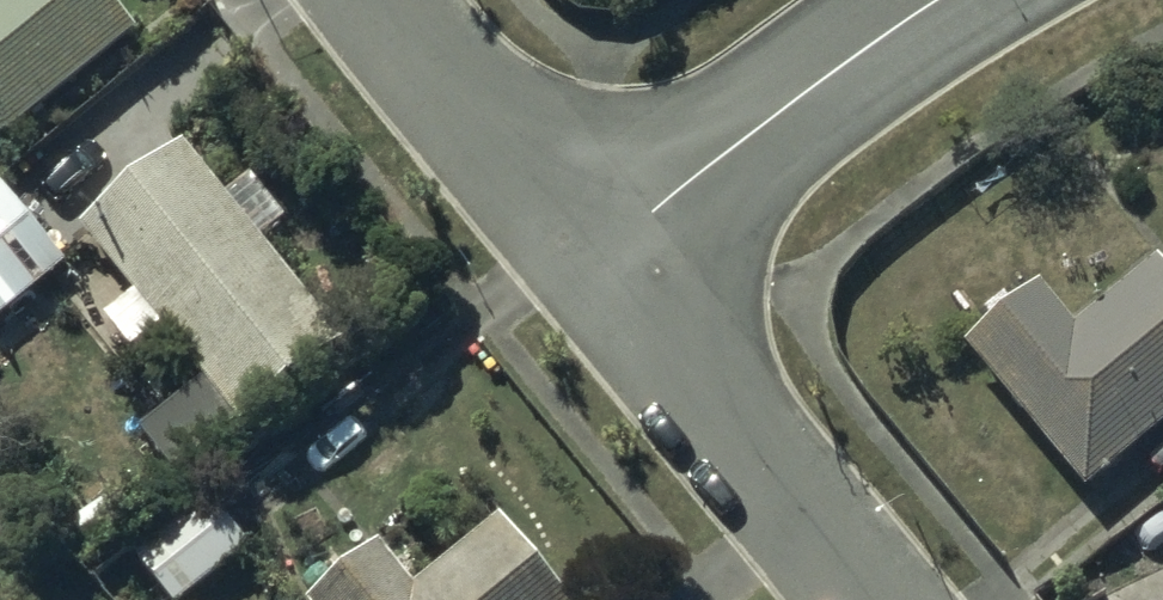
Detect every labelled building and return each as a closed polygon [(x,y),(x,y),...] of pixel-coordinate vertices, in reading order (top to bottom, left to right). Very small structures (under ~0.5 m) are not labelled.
[(5,131),(132,31),(108,0),(0,0),(0,131),(5,131)] [(77,232),(230,427),(335,346),(182,150),(77,232)] [(57,266),(0,200),(0,316),(57,266)] [(956,349),(1076,496),(1162,425),(1162,282),(1150,266),(1070,331),(1034,286),(956,349)] [(159,599),(176,599),(239,549),(199,499),(126,559),(159,599)] [(304,599),(546,599),(486,525),(410,585),(376,543),(304,599)]
